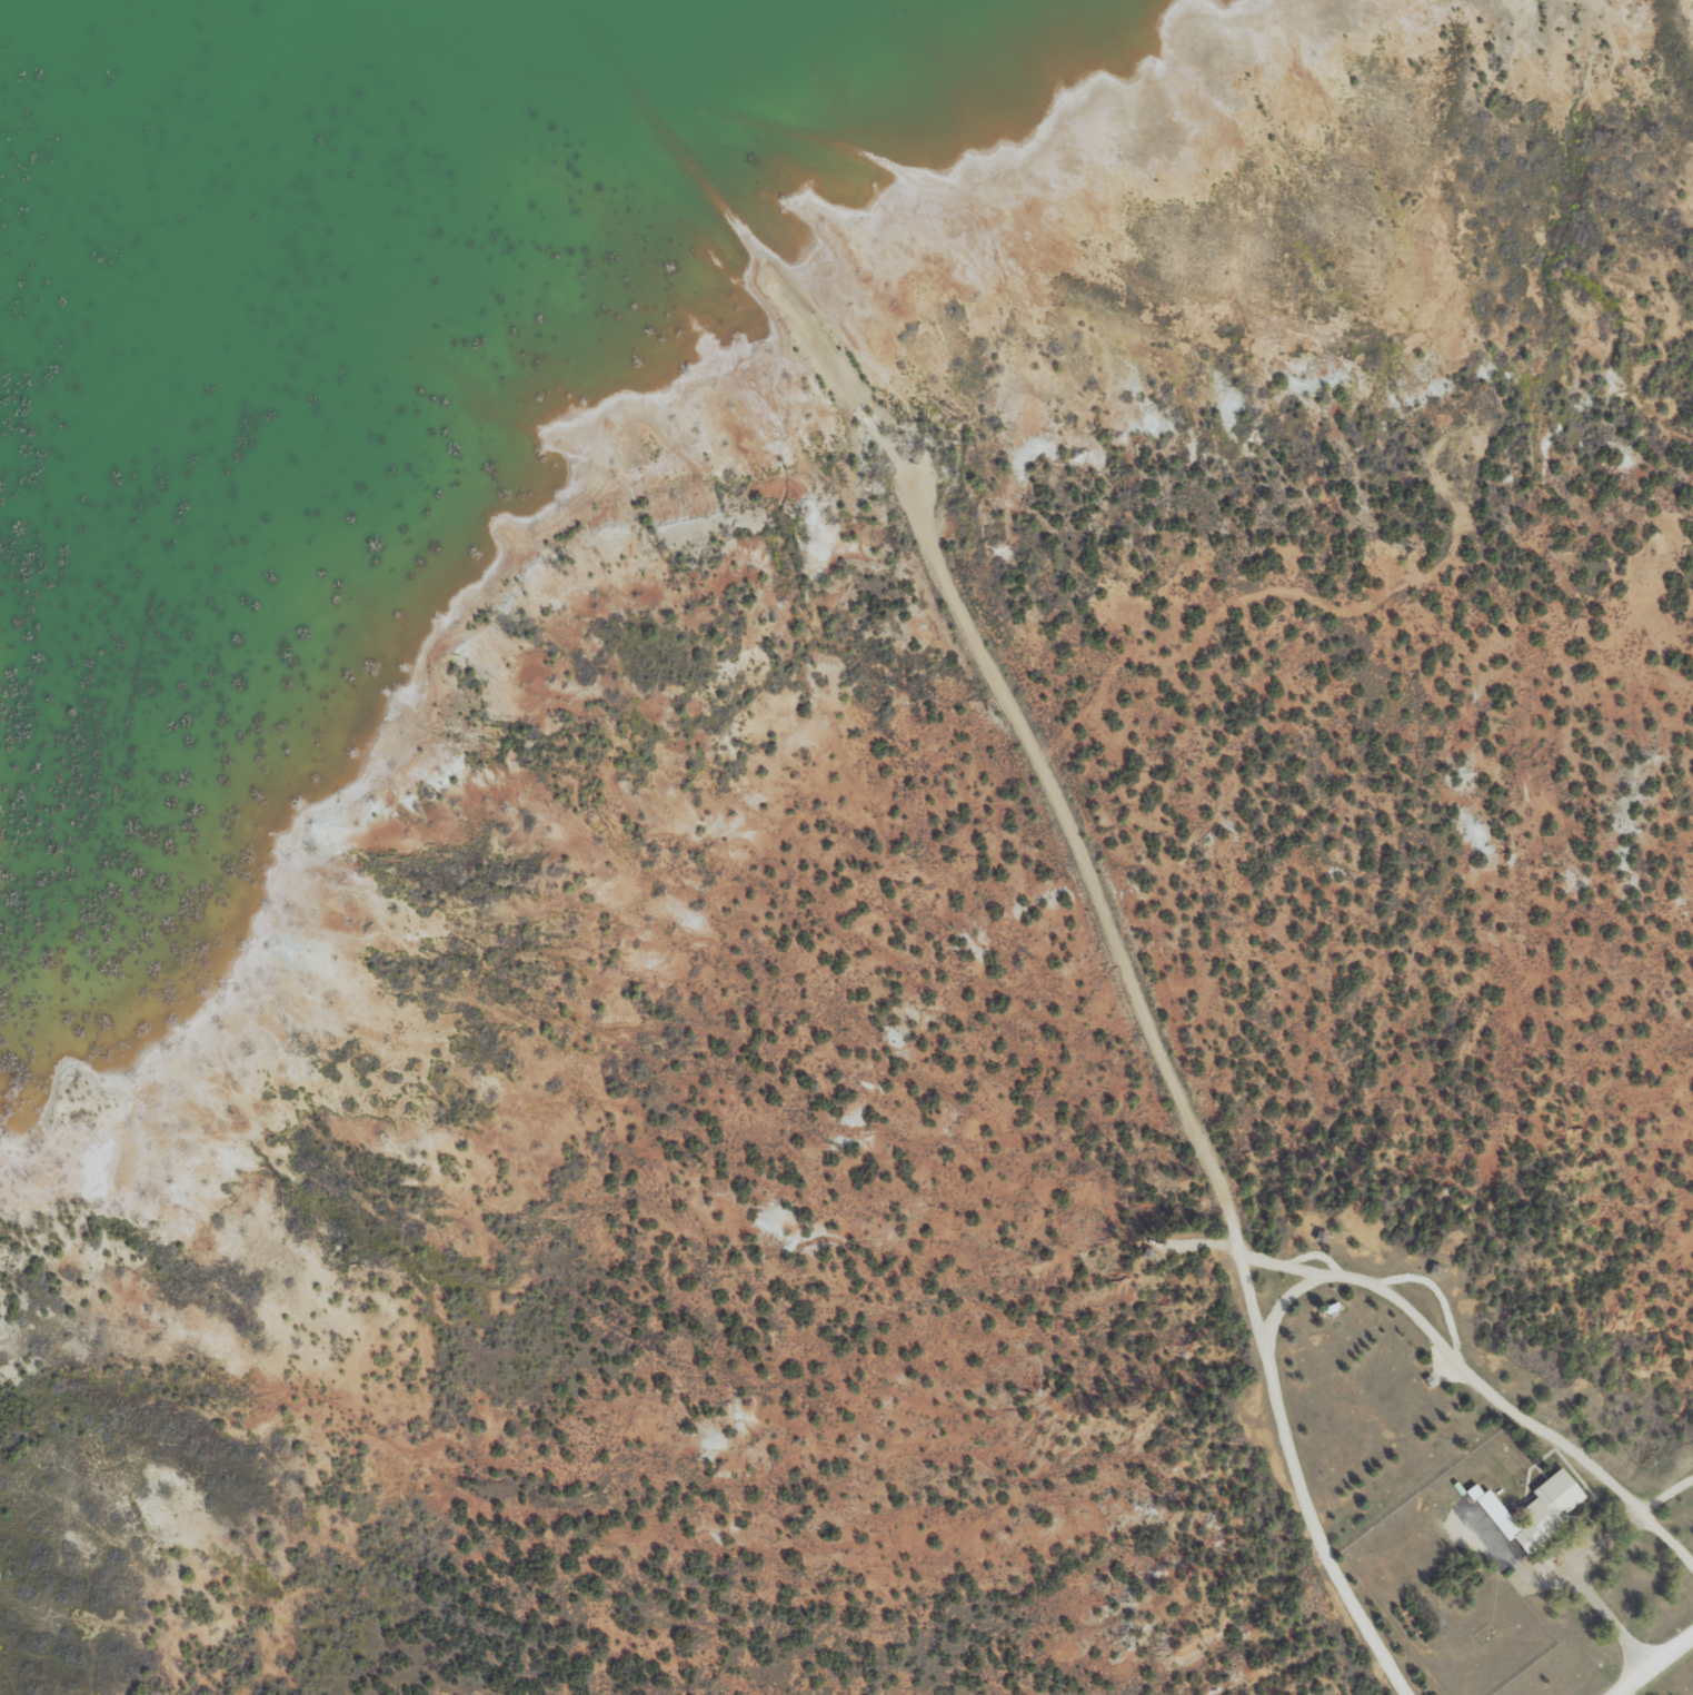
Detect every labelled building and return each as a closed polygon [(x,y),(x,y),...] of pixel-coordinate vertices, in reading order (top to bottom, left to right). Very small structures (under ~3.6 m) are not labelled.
[(1533,1559),(1594,1506),(1565,1467),(1532,1495),(1537,1500),(1521,1514),(1526,1523),(1520,1528),(1490,1491),(1474,1507),(1508,1544),(1515,1542),(1533,1559)]
